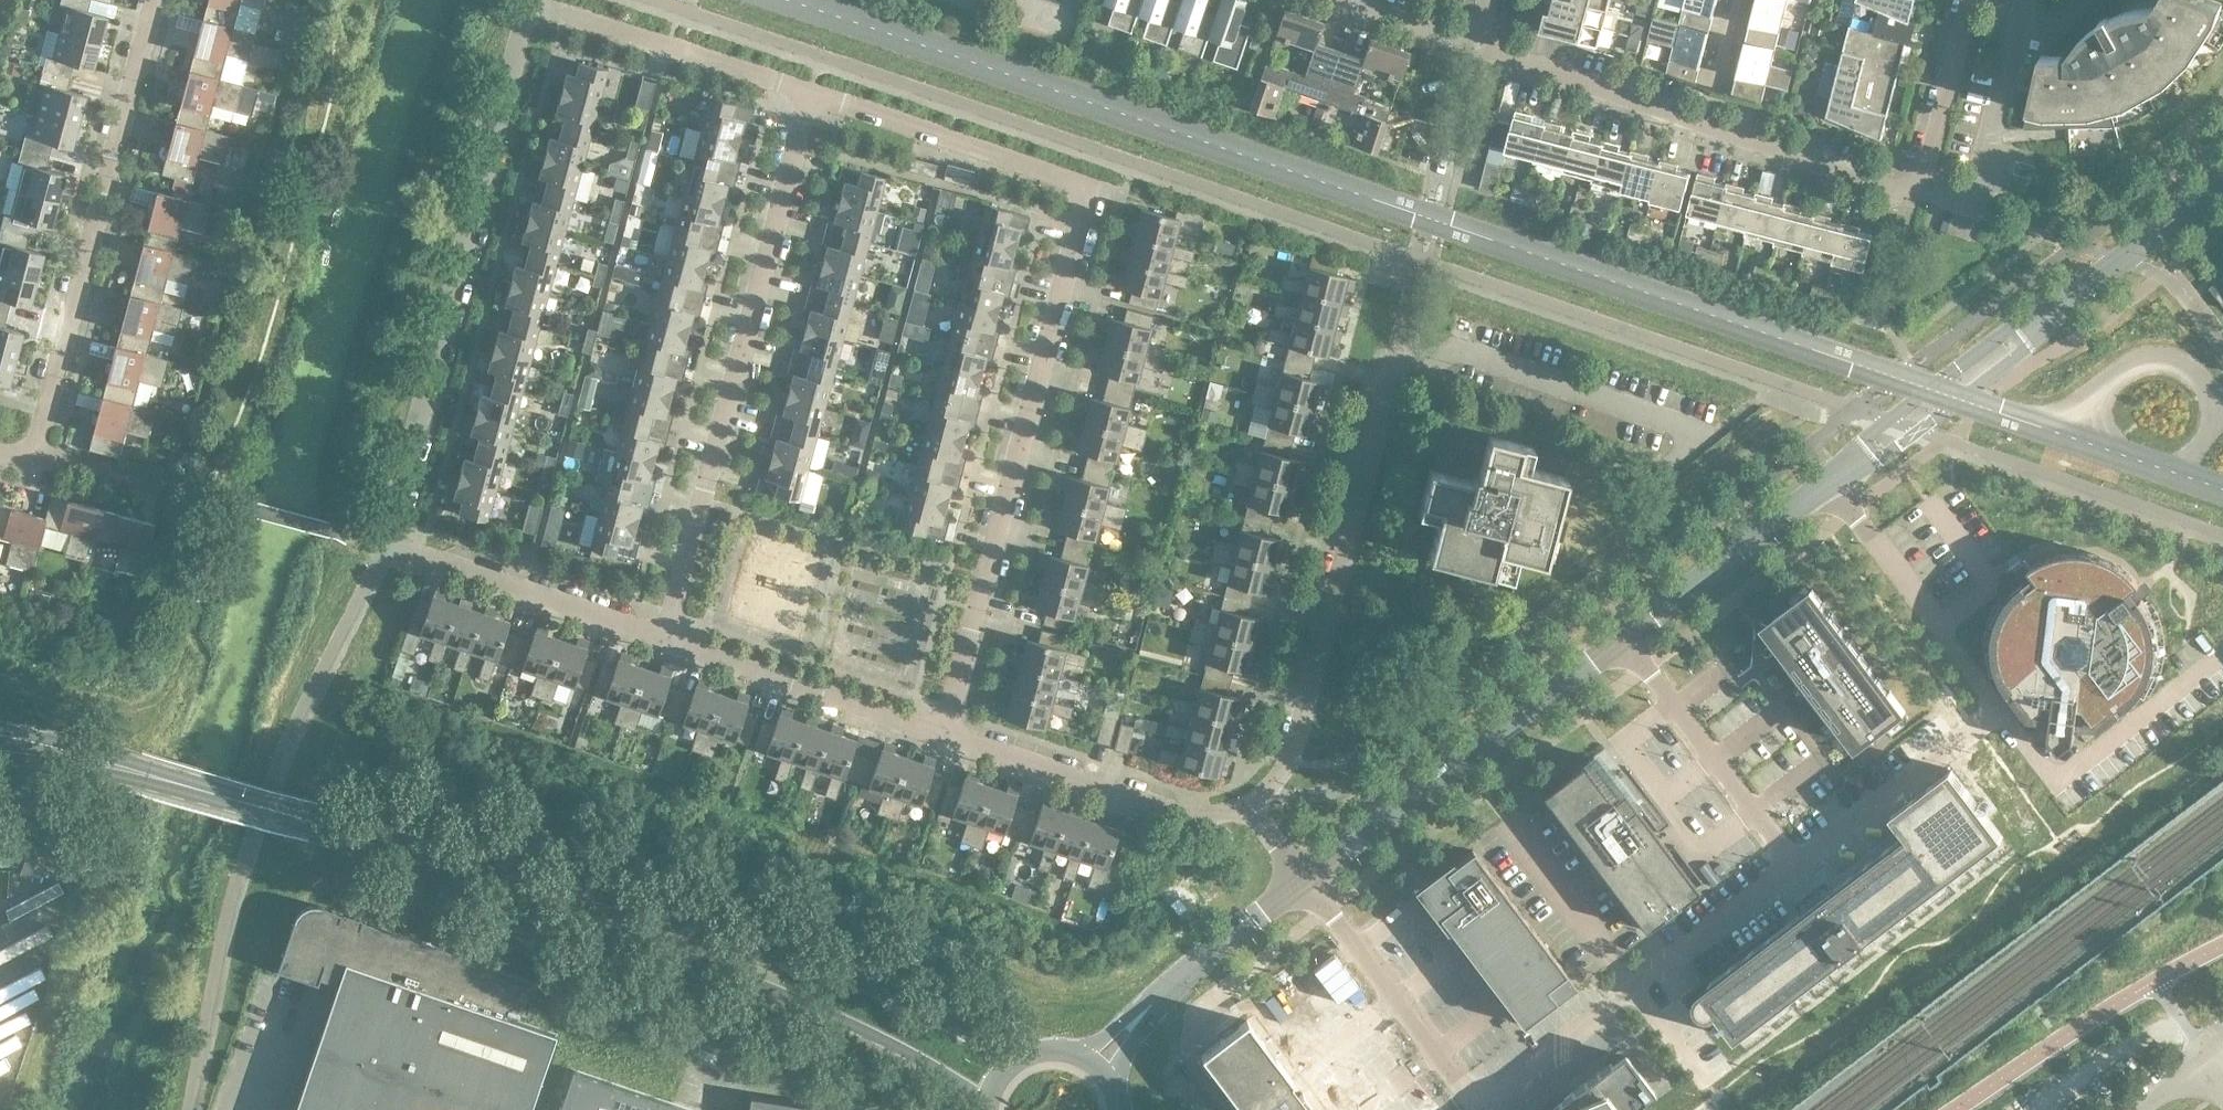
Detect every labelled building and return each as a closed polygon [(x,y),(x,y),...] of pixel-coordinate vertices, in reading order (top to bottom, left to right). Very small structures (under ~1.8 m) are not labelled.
[(59,5),(66,7),(59,32),(100,43),(107,16),(88,11),(91,0),(61,0),(59,5)] [(202,20),(255,34),(264,0),(207,0),(202,20)] [(1136,14),(1141,0),(1101,0),(1100,2),(1112,6),(1106,24),(1130,32),(1136,14)] [(1136,14),(1147,18),(1141,36),(1165,44),(1172,26),(1171,26),(1179,3),(1178,2),(1171,0),(1141,0),(1136,14)] [(1178,2),(1179,3),(1171,26),(1172,26),(1183,30),(1176,48),(1201,56),(1207,38),(1206,38),(1214,15),(1213,14),(1202,10),(1206,0),(1179,0),(1178,2)] [(1213,14),(1214,15),(1206,38),(1207,38),(1218,42),(1212,60),(1236,68),(1250,27),(1237,22),(1245,0),(1244,0),(1218,0),(1213,14)] [(1573,0),(1557,0),(1557,1),(1556,1),(1555,1),(1555,2),(1553,2),(1553,14),(1603,27),(1607,9),(1573,0)] [(1607,9),(1610,0),(1573,0),(1607,9)] [(1649,3),(1640,0),(1636,13),(1646,16),(1649,3)] [(1679,23),(1709,31),(1717,0),(1685,0),(1679,23)] [(1745,41),(1775,48),(1787,0),(1756,0),(1745,41)] [(1838,15),(1835,23),(1849,26),(1906,41),(1911,22),(1858,0),(1841,0),(1838,14),(1838,15)] [(1911,22),(1917,0),(1858,0),(1911,22)] [(2117,14),(2109,18),(2101,4),(2093,9),(2100,22),(2088,31),(2084,28),(2073,39),(2077,42),(2068,54),(2040,54),(2037,67),(2023,128),(2069,127),(2114,127),(2110,109),(2125,105),(2166,83),(2191,59),(2216,20),(2222,2),(2216,0),(2157,0),(2153,7),(2138,8),(2123,12),(2117,14)] [(18,6),(14,19),(26,22),(30,10),(18,6)] [(1312,48),(1302,76),(1315,80),(1327,47),(1315,43),(1322,22),(1283,9),(1274,35),(1281,38),(1280,40),(1285,42),(1286,39),(1312,48)] [(1831,12),(1829,21),(1835,23),(1838,15),(1838,14),(1831,12)] [(1603,27),(1553,14),(1548,33),(1579,40),(1578,43),(1576,42),(1576,43),(1594,49),(1595,45),(1598,46),(1603,27)] [(1679,23),(1653,16),(1647,39),(1673,46),(1666,72),(1695,82),(1709,31),(1679,23)] [(1812,17),(1809,31),(1819,34),(1822,19),(1812,17)] [(255,34),(202,20),(189,71),(241,85),(253,42),(255,34)] [(1634,23),(1630,36),(1640,39),(1644,26),(1634,23)] [(1906,41),(1849,26),(1843,50),(1865,56),(1900,65),(1901,60),(1904,61),(1908,46),(1905,46),(1906,41)] [(276,29),(273,38),(286,42),(289,32),(276,29)] [(1790,29),(1785,46),(1795,49),(1800,31),(1790,29)] [(1253,31),(1248,46),(1256,49),(1261,34),(1253,31)] [(100,43),(59,32),(52,57),(46,55),(42,70),(70,77),(74,64),(93,69),(100,43)] [(255,34),(253,42),(271,47),(274,39),(255,34)] [(1640,39),(1630,36),(1627,49),(1637,52),(1640,39)] [(1362,59),(1351,55),(1339,88),(1353,93),(1362,65),(1388,74),(1387,77),(1392,79),(1393,76),(1399,78),(1408,52),(1369,38),(1362,59)] [(1775,48),(1745,41),(1731,94),(1760,104),(1766,84),(1787,89),(1792,69),(1771,64),(1775,48)] [(1808,57),(1803,60),(1809,69),(1818,64),(1815,58),(1820,55),(1814,46),(1805,51),(1808,57)] [(1339,51),(1327,47),(1315,80),(1302,76),(1265,63),(1249,109),(1271,117),(1274,108),(1276,109),(1278,104),(1275,103),(1281,87),(1322,101),(1339,51)] [(1865,56),(1843,50),(1830,99),(1887,114),(1900,65),(1865,56)] [(1351,55),(1339,51),(1322,101),(1363,115),(1357,131),(1355,130),(1353,135),(1356,136),(1353,145),(1374,152),(1386,118),(1390,106),(1353,93),(1339,88),(1351,55)] [(4,61),(1,71),(18,76),(21,65),(4,61)] [(566,73),(561,93),(599,103),(607,70),(579,62),(575,75),(566,73)] [(70,77),(42,70),(38,84),(45,86),(38,111),(79,122),(86,95),(67,90),(70,77)] [(241,85),(189,71),(175,122),(205,130),(212,106),(251,116),(256,99),(258,90),(241,85)] [(635,105),(648,108),(655,83),(642,79),(635,105)] [(258,90),(256,99),(272,104),(275,94),(258,90)] [(599,103),(561,93),(556,113),(565,115),(562,127),(590,135),(599,103)] [(710,97),(701,130),(739,140),(743,122),(750,123),(754,109),(710,97)] [(1887,114),(1830,99),(1826,115),(1881,138),(1887,114)] [(1533,115),(1515,110),(1512,123),(1497,119),(1491,144),(1506,148),(1505,151),(1534,159),(1535,159),(1544,123),(1532,120),(1533,115)] [(79,122),(38,111),(31,136),(25,134),(21,149),(49,156),(53,143),(72,148),(79,122)] [(1544,120),(1544,123),(1535,159),(1534,159),(1534,161),(1563,168),(1564,169),(1573,133),(1561,130),(1562,125),(1544,120)] [(228,136),(205,130),(175,122),(161,174),(173,177),(192,182),(198,157),(220,163),(228,136)] [(590,135),(562,127),(558,139),(549,137),(544,157),(582,167),(590,135)] [(650,129),(645,149),(656,153),(662,132),(650,129)] [(739,140),(701,130),(693,162),(736,173),(740,159),(734,157),(739,140)] [(1573,130),(1573,133),(1564,169),(1563,168),(1563,171),(1592,178),(1593,178),(1602,143),(1590,140),(1591,135),(1573,130)] [(632,133),(629,144),(638,147),(641,135),(632,133)] [(1602,140),(1602,143),(1593,178),(1592,178),(1587,199),(1603,203),(1607,189),(1605,189),(1606,184),(1621,188),(1622,188),(1631,153),(1630,153),(1619,150),(1620,145),(1602,140)] [(638,147),(629,144),(626,155),(634,157),(635,158),(638,147)] [(49,156),(21,149),(17,163),(24,165),(17,190),(58,201),(65,174),(46,169),(49,156)] [(645,149),(642,158),(655,161),(657,153),(656,153),(645,149)] [(1631,150),(1630,153),(1631,153),(1622,188),(1621,188),(1621,191),(1650,198),(1651,198),(1660,163),(1659,163),(1648,160),(1649,154),(1631,150)] [(608,163),(606,173),(629,179),(635,158),(634,157),(626,155),(608,163)] [(582,167),(544,157),(539,177),(548,179),(545,191),(573,199),(582,167)] [(937,165),(910,158),(907,170),(934,177),(937,165)] [(1660,160),(1659,163),(1660,163),(1651,198),(1650,198),(1650,200),(1681,209),(1691,173),(1677,169),(1678,164),(1660,160)] [(1502,165),(1486,161),(1479,188),(1495,192),(1502,165)] [(736,173),(693,162),(684,194),(721,204),(726,186),(732,188),(736,173)] [(974,171),(947,164),(943,180),(970,186),(974,171)] [(844,183),(839,200),(876,211),(885,178),(841,166),(837,181),(844,183)] [(1687,213),(1716,221),(1717,221),(1726,185),(1714,182),(1715,177),(1698,172),(1687,213)] [(173,177),(171,186),(189,191),(192,182),(173,177)] [(615,177),(612,189),(624,193),(628,180),(615,177)] [(1726,182),(1726,185),(1717,221),(1716,221),(1716,223),(1745,231),(1746,231),(1755,195),(1743,192),(1744,187),(1726,182)] [(1515,183),(1512,193),(1525,197),(1528,187),(1515,183)] [(171,186),(169,195),(187,200),(189,191),(171,186)] [(1542,192),(1528,187),(1525,197),(1538,202),(1542,192)] [(4,213),(0,228),(10,230),(29,235),(34,237),(38,224),(51,227),(58,201),(17,190),(10,215),(4,213)] [(573,199),(545,191),(541,203),(532,201),(527,221),(564,231),(573,199)] [(169,195),(156,192),(143,244),(173,252),(180,228),(202,233),(209,206),(187,200),(169,195)] [(1755,192),(1755,195),(1746,231),(1745,231),(1745,233),(1774,241),(1775,241),(1784,205),(1783,205),(1772,202),(1773,197),(1755,192)] [(721,204),(684,194),(676,226),(719,237),(723,223),(717,222),(721,204)] [(614,198),(611,209),(621,212),(624,200),(614,198)] [(876,211),(839,200),(834,218),(828,216),(824,231),(868,243),(876,211)] [(1784,202),(1783,205),(1784,205),(1775,241),(1774,241),(1774,243),(1803,250),(1804,251),(1813,215),(1812,215),(1801,212),(1802,207),(1784,202)] [(1573,203),(1570,213),(1583,217),(1586,207),(1573,203)] [(631,204),(629,213),(638,216),(641,207),(631,204)] [(985,204),(977,238),(1014,248),(1019,230),(1025,232),(1029,216),(985,204)] [(1204,212),(1177,204),(1174,217),(1140,208),(1136,224),(1130,222),(1127,234),(1133,235),(1172,245),(1176,230),(1198,236),(1204,212)] [(913,206),(910,219),(922,222),(926,209),(913,206)] [(1599,212),(1586,207),(1583,217),(1596,222),(1599,212)] [(621,212),(611,209),(608,220),(618,223),(621,212)] [(1813,212),(1812,215),(1813,215),(1804,251),(1803,250),(1803,253),(1832,260),(1833,260),(1842,225),(1841,225),(1830,222),(1831,216),(1813,212)] [(564,231),(527,221),(522,241),(531,243),(528,255),(556,263),(564,231)] [(1842,222),(1841,225),(1842,225),(1833,260),(1832,260),(1832,263),(1863,271),(1873,235),(1859,232),(1860,226),(1842,222)] [(1631,223),(1628,233),(1641,237),(1644,227),(1631,223)] [(719,237),(676,226),(667,258),(704,268),(709,251),(715,253),(719,237)] [(903,227),(897,250),(915,255),(921,232),(903,227)] [(1657,232),(1644,227),(1641,237),(1654,242),(1657,232)] [(0,228),(0,229),(0,243),(3,244),(0,255),(0,270),(37,280),(44,254),(25,248),(29,235),(10,230),(0,228)] [(868,243),(824,231),(820,246),(826,247),(822,265),(859,275),(868,243)] [(1133,235),(1129,250),(1123,248),(1120,259),(1126,261),(1127,260),(1165,271),(1165,270),(1169,256),(1191,262),(1194,250),(1172,245),(1133,235)] [(622,237),(620,245),(635,249),(637,241),(622,237)] [(1014,248),(977,238),(968,270),(1012,281),(1016,267),(1009,265),(1014,248)] [(1222,241),(1219,253),(1232,256),(1235,245),(1222,241)] [(925,242),(922,256),(931,259),(935,244),(925,242)] [(195,258),(173,252),(143,244),(129,295),(160,303),(166,279),(188,285),(195,258)] [(1697,245),(1694,255),(1707,260),(1711,250),(1697,245)] [(1724,254),(1711,250),(1707,260),(1720,264),(1724,254)] [(1338,261),(1312,254),(1308,267),(1308,266),(1304,282),(1282,277),(1279,288),(1301,293),(1339,303),(1340,303),(1343,288),(1349,290),(1352,279),(1346,277),(1335,274),(1338,261)] [(556,263),(528,255),(524,267),(515,265),(510,285),(547,295),(556,263)] [(704,268),(667,258),(659,290),(702,301),(706,287),(700,285),(704,268)] [(1127,260),(1126,261),(1123,275),(1117,274),(1114,285),(1120,286),(1119,287),(1131,290),(1127,303),(1154,310),(1158,297),(1162,281),(1184,287),(1187,276),(1165,270),(1165,271),(1127,260)] [(597,262),(594,273),(604,276),(607,264),(597,262)] [(614,264),(611,277),(640,285),(644,272),(614,264)] [(859,275),(822,265),(817,283),(811,281),(807,296),(846,306),(851,307),(859,275)] [(1755,265),(1752,275),(1765,280),(1768,270),(1755,265)] [(0,270),(0,312),(7,314),(11,301),(30,306),(37,280),(0,270)] [(1012,281),(968,270),(959,302),(997,312),(1002,294),(1008,296),(1012,281)] [(1781,274),(1768,270),(1765,280),(1778,284),(1781,274)] [(604,276),(594,273),(591,284),(601,287),(604,276)] [(916,276),(913,289),(927,293),(931,280),(916,276)] [(2220,278),(2209,287),(2222,306),(2222,280),(2221,277),(2220,278)] [(547,295),(510,285),(505,305),(514,307),(510,320),(539,328),(547,295)] [(1813,285),(1809,295),(1823,300),(1826,290),(1813,285)] [(702,301),(659,290),(650,322),(687,332),(692,315),(698,316),(702,301)] [(1839,294),(1826,290),(1823,300),(1836,304),(1839,294)] [(1301,293),(1297,308),(1275,302),(1272,313),(1294,319),(1333,329),(1337,314),(1343,316),(1346,304),(1340,303),(1339,303),(1301,293)] [(182,309),(160,303),(129,295),(115,346),(146,354),(152,330),(174,336),(182,309)] [(846,306),(807,296),(803,310),(809,312),(805,330),(842,340),(851,307),(846,306)] [(605,301),(603,310),(620,314),(622,306),(605,301)] [(997,312),(959,302),(951,334),(995,345),(999,331),(992,329),(997,312)] [(1108,330),(1104,345),(1165,360),(1167,350),(1146,344),(1150,328),(1149,328),(1153,315),(1126,308),(1122,321),(1111,318),(1111,319),(1105,317),(1102,328),(1108,330)] [(0,312),(0,355),(16,359),(23,332),(4,327),(7,314),(0,312)] [(603,313),(599,327),(614,331),(618,317),(603,313)] [(896,321),(884,317),(878,339),(891,342),(896,321)] [(1294,319),(1290,334),(1269,328),(1266,339),(1287,345),(1287,346),(1288,346),(1284,358),(1311,365),(1315,353),(1326,355),(1330,340),(1336,341),(1339,330),(1333,329),(1294,319)] [(539,328),(510,320),(507,333),(498,330),(493,350),(530,360),(539,328)] [(687,332),(650,322),(641,355),(685,366),(689,351),(683,350),(687,332)] [(904,322),(901,335),(915,339),(918,326),(904,322)] [(588,329),(585,340),(594,342),(597,331),(588,329)] [(842,340),(805,330),(800,347),(794,346),(790,360),(833,372),(842,340)] [(995,345),(951,334),(942,366),(980,376),(985,358),(991,360),(995,345)] [(594,342),(585,340),(582,351),(591,354),(594,342)] [(1165,360),(1104,345),(1100,359),(1094,358),(1091,369),(1097,371),(1108,374),(1105,387),(1132,394),(1135,381),(1136,381),(1140,365),(1162,371),(1165,360)] [(168,360),(146,354),(115,346),(102,397),(132,405),(139,381),(161,387),(168,360)] [(876,348),(873,359),(886,362),(889,352),(876,348)] [(530,360),(493,350),(487,370),(496,373),(493,385),(522,392),(530,360)] [(0,355),(0,383),(9,385),(16,359),(0,355)] [(685,366),(641,355),(633,388),(670,398),(675,380),(681,382),(685,366)] [(196,357),(194,367),(202,369),(204,359),(196,357)] [(1311,365),(1284,358),(1281,371),(1277,387),(1255,381),(1252,392),(1312,408),(1316,393),(1322,395),(1325,383),(1319,382),(1319,381),(1308,378),(1311,365)] [(833,372),(790,360),(786,375),(792,377),(787,394),(825,404),(833,372)] [(588,361),(585,374),(600,378),(602,370),(596,363),(588,361)] [(980,376),(942,366),(934,398),(978,410),(982,395),(975,393),(980,376)] [(891,374),(888,385),(899,389),(902,377),(891,374)] [(585,375),(580,391),(594,394),(598,378),(585,375)] [(522,392),(493,385),(490,397),(481,394),(476,414),(513,424),(522,392)] [(1132,394),(1105,387),(1101,400),(1090,397),(1090,398),(1084,396),(1081,407),(1087,409),(1083,424),(1144,439),(1146,429),(1125,423),(1129,407),(1128,407),(1132,394)] [(670,398),(633,388),(624,420),(668,431),(672,417),(665,416),(670,398)] [(563,391),(560,403),(569,405),(572,394),(563,391)] [(1312,408),(1252,392),(1249,403),(1271,409),(1267,425),(1264,437),(1291,444),(1294,432),(1305,435),(1306,434),(1312,436),(1315,424),(1309,423),(1312,408)] [(825,404),(787,394),(783,412),(776,410),(772,425),(816,436),(825,404)] [(154,411),(132,405),(102,397),(88,449),(119,457),(125,432),(147,438),(154,411)] [(978,410),(934,398),(925,431),(963,441),(967,423),(974,425),(978,410)] [(569,405),(560,403),(557,414),(566,416),(569,405)] [(883,403),(879,418),(889,421),(893,406),(883,403)] [(1203,408),(1200,420),(1213,424),(1216,411),(1203,408)] [(513,424),(476,414),(470,434),(479,437),(476,449),(505,456),(513,424)] [(174,420),(173,426),(177,434),(182,435),(186,423),(174,420)] [(668,431),(624,420),(616,452),(653,462),(658,444),(664,445),(668,431)] [(1144,439),(1083,424),(1079,438),(1073,437),(1070,448),(1076,449),(1076,450),(1087,453),(1084,466),(1111,473),(1114,460),(1115,460),(1119,444),(1141,450),(1144,439)] [(571,425),(568,438),(581,441),(584,429),(571,425)] [(816,436),(772,425),(769,440),(775,441),(770,459),(808,469),(816,436)] [(963,441),(925,431),(917,463),(961,474),(964,460),(958,458),(963,441)] [(1488,434),(1486,440),(1477,476),(1472,475),(1471,480),(1428,469),(1417,513),(1437,519),(1427,558),(1512,580),(1519,554),(1544,561),(1566,476),(1527,466),(1531,451),(1532,446),(1501,438),(1488,434)] [(853,440),(852,445),(863,448),(866,437),(861,436),(853,440)] [(1291,444),(1264,437),(1261,450),(1260,450),(1256,466),(1234,460),(1231,471),(1292,487),(1296,472),(1302,473),(1305,462),(1299,461),(1299,460),(1288,457),(1291,444)] [(568,439),(563,454),(581,459),(585,443),(568,439)] [(873,440),(871,450),(885,454),(887,444),(873,440)] [(505,456),(476,449),(473,461),(464,459),(459,478),(496,488),(505,456)] [(653,462),(616,452),(607,484),(651,495),(655,481),(648,479),(653,462)] [(546,455),(543,467),(552,469),(555,458),(546,455)] [(808,469),(770,459),(766,476),(759,475),(755,490),(799,501),(808,469)] [(961,474),(917,463),(908,495),(946,505),(950,487),(957,489),(961,474)] [(847,465),(844,477),(854,480),(857,468),(847,465)] [(1111,473),(1084,466),(1080,479),(1069,476),(1069,477),(1063,475),(1060,486),(1066,488),(1062,502),(1123,518),(1125,507),(1104,502),(1108,486),(1107,486),(1111,473)] [(552,469),(543,467),(540,478),(549,480),(552,469)] [(865,469),(862,482),(875,485),(877,477),(874,471),(865,469)] [(1292,487),(1231,471),(1229,482),(1250,488),(1246,504),(1247,504),(1243,517),(1271,523),(1274,511),(1285,514),(1285,513),(1291,514),(1294,503),(1288,502),(1292,487)] [(496,488),(459,478),(453,498),(462,501),(459,514),(487,521),(496,488)] [(651,495),(607,484),(599,516),(636,526),(640,508),(647,510),(651,495)] [(554,493),(551,502),(564,506),(567,496),(554,493)] [(101,509),(51,495),(45,517),(45,518),(43,526),(44,526),(68,533),(62,555),(89,562),(95,540),(94,540),(102,509),(101,508),(101,509)] [(946,505),(908,495),(899,528),(943,539),(947,524),(941,522),(946,505)] [(799,501),(797,510),(810,513),(813,505),(799,501)] [(1123,518),(1062,502),(1058,517),(1052,516),(1049,527),(1055,528),(1055,529),(1066,532),(1063,545),(1090,552),(1093,539),(1094,539),(1098,523),(1120,529),(1123,518)] [(522,530),(535,534),(542,508),(529,505),(522,530)] [(11,541),(5,563),(32,570),(44,526),(43,526),(45,518),(45,517),(0,506),(0,538),(11,541)] [(103,509),(102,509),(94,540),(95,540),(89,562),(140,576),(155,523),(153,522),(153,523),(103,509)] [(636,526),(599,516),(590,548),(634,560),(638,545),(631,544),(636,526)] [(1271,523),(1243,517),(1240,529),(1236,545),(1214,539),(1211,550),(1271,566),(1275,551),(1281,553),(1284,541),(1278,540),(1278,539),(1267,536),(1271,523)] [(544,527),(539,544),(554,548),(556,540),(548,528),(544,527)] [(1090,552),(1063,545),(1060,558),(1048,555),(1042,554),(1039,565),(1045,566),(1041,581),(1102,597),(1104,586),(1083,581),(1087,565),(1090,552)] [(1271,566),(1211,550),(1208,561),(1230,567),(1226,583),(1223,596),(1250,603),(1253,590),(1265,593),(1265,592),(1271,594),(1274,582),(1268,581),(1271,566)] [(2028,568),(2033,574),(2034,575),(2023,583),(2023,582),(2020,584),(2016,587),(2013,591),(2009,595),(2005,600),(2002,605),(1999,610),(1997,615),(1995,622),(1993,627),(1992,633),(1991,640),(1991,644),(1991,650),(1992,656),(1993,661),(1994,666),(1996,671),(1997,676),(1999,678),(2001,684),(2004,688),(2007,692),(2007,693),(2009,692),(2012,696),(2011,697),(2012,700),(2016,704),(2018,706),(2021,709),(2026,713),(2031,716),(2036,719),(2042,722),(2045,723),(2051,725),(2049,736),(2060,750),(2074,739),(2076,729),(2082,728),(2085,728),(2091,727),(2097,725),(2103,723),(2109,721),(2111,719),(2116,716),(2122,712),(2121,711),(2125,708),(2126,709),(2130,706),(2133,703),(2138,698),(2141,694),(2145,689),(2148,684),(2150,679),(2152,674),(2154,668),(2156,662),(2157,657),(2157,651),(2157,649),(2157,645),(2157,639),(2157,637),(2156,634),(2156,631),(2155,628),(2154,623),(2152,618),(2150,613),(2148,609),(2145,604),(2143,601),(2141,598),(2140,599),(2132,589),(2139,583),(2140,582),(2139,581),(2138,581),(2135,577),(2131,573),(2126,569),(2122,566),(2123,565),(2122,564),(2121,565),(2116,562),(2110,559),(2105,557),(2100,555),(2100,554),(2099,553),(2098,555),(2093,553),(2087,552),(2081,552),(2076,551),(2076,550),(2074,550),(2074,552),(2068,552),(2062,553),(2056,554),(2051,556),(2051,554),(2049,555),(2050,556),(2044,558),(2040,561),(2034,564),(2030,567),(2029,565),(2028,566),(2029,568),(2028,568)] [(1102,597),(1041,581),(1037,596),(1031,595),(1028,606),(1034,607),(1034,608),(1045,611),(1042,623),(1069,631),(1072,618),(1073,618),(1077,602),(1099,608),(1102,597)] [(1155,583),(1150,600),(1165,604),(1169,587),(1155,583)] [(1905,711),(1812,588),(1811,589),(1811,590),(1770,621),(1778,631),(1783,638),(1782,639),(1781,640),(1781,641),(1781,642),(1782,644),(1783,645),(1785,645),(1787,645),(1788,645),(1793,651),(1785,657),(1784,657),(1783,658),(1846,742),(1848,740),(1847,740),(1855,734),(1862,743),(1904,712),(1905,711)] [(434,589),(421,629),(408,625),(407,629),(399,650),(410,654),(418,632),(419,633),(434,638),(427,659),(438,663),(445,642),(458,604),(443,599),(445,593),(434,589)] [(36,596),(33,606),(47,609),(49,600),(36,596)] [(1250,603),(1223,596),(1220,608),(1219,608),(1215,624),(1193,618),(1191,629),(1251,645),(1255,630),(1261,632),(1264,621),(1258,619),(1258,618),(1247,615),(1250,603)] [(460,598),(458,604),(445,642),(460,647),(452,668),(463,672),(470,650),(483,613),(469,608),(471,602),(460,598)] [(485,607),(483,613),(470,650),(486,656),(478,677),(489,681),(497,659),(509,664),(518,637),(505,633),(509,622),(494,616),(496,611),(485,607)] [(531,642),(518,637),(509,664),(537,673),(530,694),(540,698),(561,639),(545,634),(547,628),(536,624),(531,642)] [(1067,636),(1041,628),(1037,641),(1026,638),(1022,655),(1016,653),(1013,664),(1019,666),(1019,665),(1057,676),(1058,675),(1061,661),(1083,666),(1086,655),(1064,650),(1065,649),(1064,649),(1067,636)] [(1251,645),(1191,629),(1188,640),(1210,646),(1206,662),(1203,675),(1230,682),(1233,669),(1244,672),(1244,671),(1250,673),(1253,661),(1247,660),(1251,645)] [(576,644),(561,639),(540,698),(551,702),(559,681),(586,690),(595,664),(583,659),(589,642),(578,639),(576,644)] [(613,723),(624,727),(644,668),(629,662),(631,657),(620,653),(614,670),(601,666),(592,692),(620,702),(613,723)] [(1019,665),(1019,666),(1015,680),(1009,679),(1006,690),(1012,691),(1051,701),(1055,686),(1076,692),(1079,681),(1058,675),(1057,676),(1019,665)] [(659,673),(644,668),(624,727),(635,730),(642,709),(670,719),(679,692),(666,688),(672,671),(661,667),(659,673)] [(1230,682),(1203,675),(1199,687),(1195,703),(1173,698),(1170,709),(1192,714),(1231,724),(1234,709),(1240,711),(1243,700),(1237,698),(1238,697),(1226,694),(1230,682)] [(691,697),(679,692),(670,719),(697,728),(690,749),(701,753),(721,694),(706,689),(708,683),(697,679),(691,697)] [(1012,691),(1008,706),(1002,704),(999,715),(1005,717),(1005,718),(1044,728),(1048,712),(1070,718),(1073,707),(1051,701),(1012,691)] [(736,699),(721,694),(701,753),(712,757),(719,736),(747,745),(756,719),(743,714),(749,697),(738,693),(736,699)] [(784,782),(792,760),(805,723),(789,717),(791,712),(781,708),(775,725),(762,721),(753,747),(781,757),(774,778),(784,782)] [(1192,714),(1188,729),(1166,723),(1163,734),(1185,740),(1224,750),(1224,749),(1228,735),(1234,736),(1237,725),(1231,724),(1192,714)] [(1103,715),(1096,742),(1109,745),(1117,718),(1103,715)] [(807,717),(805,723),(792,760),(806,765),(799,786),(809,790),(817,769),(830,731),(815,726),(817,720),(807,717)] [(1120,723),(1114,747),(1113,749),(1126,753),(1133,726),(1120,723)] [(832,725),(830,731),(817,769),(832,774),(825,795),(836,799),(843,777),(856,781),(865,755),(852,751),(856,740),(841,735),(843,729),(832,725)] [(1185,740),(1182,754),(1160,749),(1157,760),(1179,766),(1178,766),(1217,776),(1221,760),(1227,762),(1230,751),(1224,749),(1224,750),(1185,740)] [(877,759),(865,755),(856,781),(868,786),(884,791),(876,813),(887,816),(907,757),(892,752),(894,746),(884,743),(882,749),(881,748),(877,759)] [(921,762),(907,757),(887,816),(897,820),(905,799),(920,804),(933,808),(942,781),(929,777),(933,766),(932,766),(934,760),(923,756),(921,762)] [(1630,807),(1591,756),(1541,794),(1644,929),(1702,885),(1671,845),(1667,849),(1662,844),(1632,805),(1630,807)] [(1951,769),(1945,773),(1891,814),(1905,833),(1899,843),(1835,887),(1829,892),(1830,893),(1809,909),(1808,907),(1795,918),(1741,959),(1709,982),(1711,986),(1702,993),(1700,994),(1699,995),(1698,998),(1698,999),(1697,1001),(1697,1003),(1698,1005),(1698,1006),(1699,1008),(1700,1011),(1702,1012),(1703,1013),(1706,1014),(1708,1015),(1709,1015),(1711,1015),(1714,1014),(1716,1013),(1717,1012),(1737,1039),(2003,837),(1951,769)] [(960,841),(970,845),(990,786),(976,781),(978,775),(967,771),(965,777),(964,777),(960,788),(948,783),(939,810),(952,814),(952,815),(967,820),(960,841)] [(1005,791),(990,786),(970,845),(981,848),(988,827),(1004,832),(1016,836),(1025,810),(1013,806),(1016,795),(1016,794),(1018,789),(1007,785),(1005,791)] [(1038,814),(1025,810),(1016,836),(1029,841),(1044,846),(1037,868),(1048,871),(1055,850),(1068,812),(1067,812),(1053,807),(1055,801),(1044,798),(1042,803),(1041,803),(1038,814)] [(1069,806),(1067,812),(1068,812),(1055,850),(1069,855),(1062,876),(1073,880),(1080,859),(1080,858),(1093,821),(1092,821),(1078,816),(1080,810),(1069,806)] [(1094,815),(1092,821),(1093,821),(1080,858),(1080,859),(1095,863),(1087,885),(1111,893),(1120,867),(1108,862),(1119,830),(1103,824),(1105,818),(1094,815)] [(1565,972),(1472,849),(1445,870),(1446,872),(1426,887),(1444,910),(1438,915),(1451,932),(1464,949),(1469,955),(1522,1025),(1573,986),(1563,973),(1565,972)] [(1028,886),(1023,901),(1036,905),(1041,891),(1028,886)] [(277,969),(277,970),(318,984),(323,967),(328,969),(326,973),(335,976),(337,972),(341,973),(294,1109),(530,1109),(557,1033),(508,1017),(510,1012),(510,1014),(510,1015),(511,1016),(513,1017),(514,1017),(515,1017),(516,1017),(517,1016),(518,1014),(518,1013),(518,1012),(517,1011),(516,1010),(515,1009),(511,1008),(511,1007),(527,1012),(538,980),(361,919),(360,923),(341,916),(342,913),(323,906),(319,905),(317,905),(313,905),(310,906),(308,907),(304,908),(301,910),(300,912),(297,915),(295,917),(295,918),(294,921),(277,969)] [(1219,1040),(1200,1054),(1242,1109),(1315,1109),(1302,1093),(1296,1097),(1287,1084),(1292,1080),(1246,1020),(1219,1040)] [(1610,1062),(1546,1109),(1630,1109),(1654,1092),(1623,1052),(1610,1062)] [(573,1069),(559,1109),(693,1109),(573,1069)] [(831,1109),(750,1096),(748,1109),(830,1109),(831,1109)]
